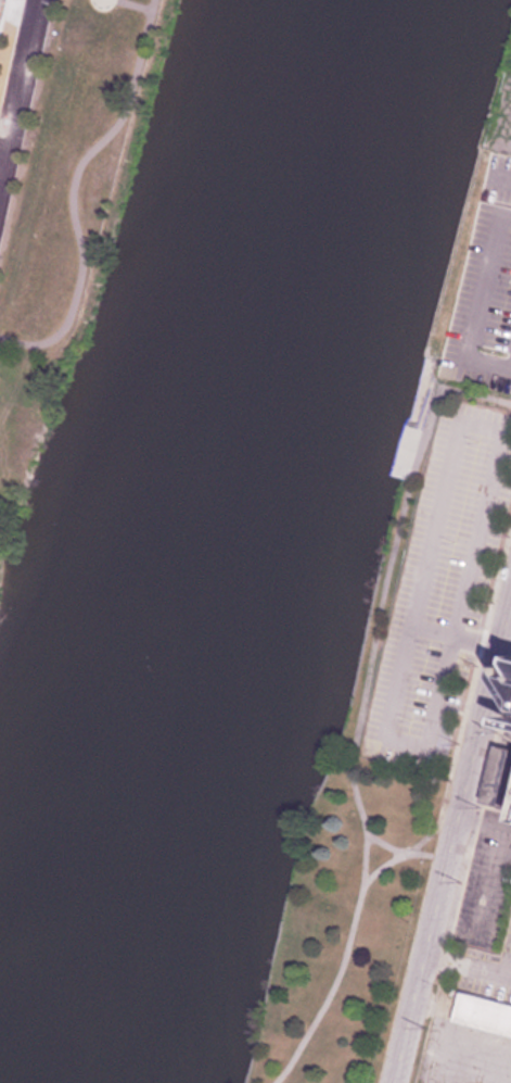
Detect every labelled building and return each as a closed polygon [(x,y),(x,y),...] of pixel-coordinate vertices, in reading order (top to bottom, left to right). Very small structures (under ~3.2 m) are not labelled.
[(500,703),(498,713),(510,716),(510,706),(500,703)] [(458,993),(452,1024),(510,1037),(510,1005),(458,993)]
